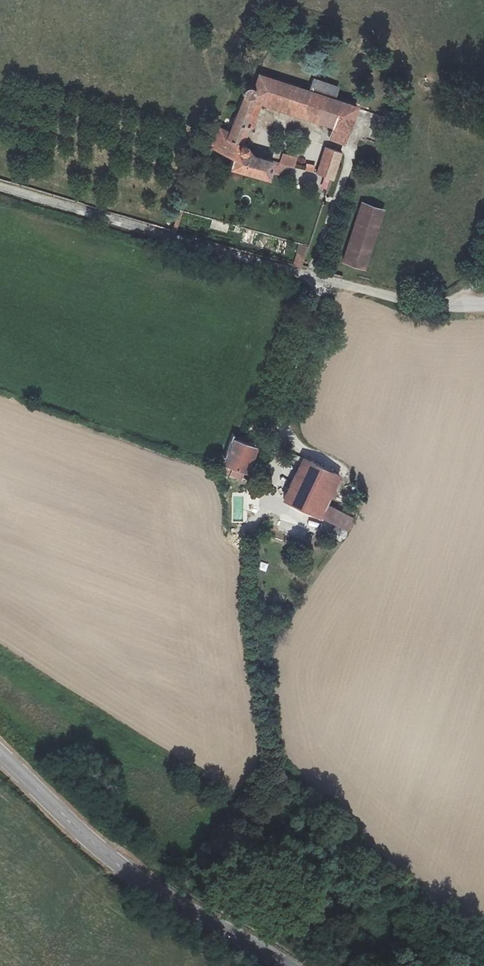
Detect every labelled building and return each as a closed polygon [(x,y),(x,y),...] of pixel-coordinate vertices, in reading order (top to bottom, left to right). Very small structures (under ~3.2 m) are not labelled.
[(316,65),(309,90),(335,98),(343,74),(316,65)] [(356,104),(335,98),(309,90),(259,74),(255,87),(254,85),(252,84),(251,84),(249,84),(248,84),(246,84),(245,85),(244,85),(243,87),(243,88),(242,89),(243,91),(243,92),(243,93),(244,94),(245,95),(229,131),(219,126),(210,145),(232,156),(228,166),(266,177),(268,171),(287,176),(290,165),(292,165),(295,155),(281,151),(278,162),(271,160),(271,159),(249,153),(241,141),(237,140),(245,122),(241,121),(252,95),(331,121),(327,135),(344,142),(356,104)] [(317,172),(332,178),(340,151),(324,146),(317,172)] [(305,169),(313,171),(315,164),(307,162),(305,169)] [(385,208),(361,201),(341,261),(365,269),(385,208)] [(293,265),(302,268),(309,247),(300,244),(293,265)] [(223,469),(242,475),(244,474),(255,443),(234,436),(224,464),(223,469)] [(303,457),(284,497),(320,515),(347,529),(357,511),(345,504),(342,510),(326,502),(339,474),(303,457)]
